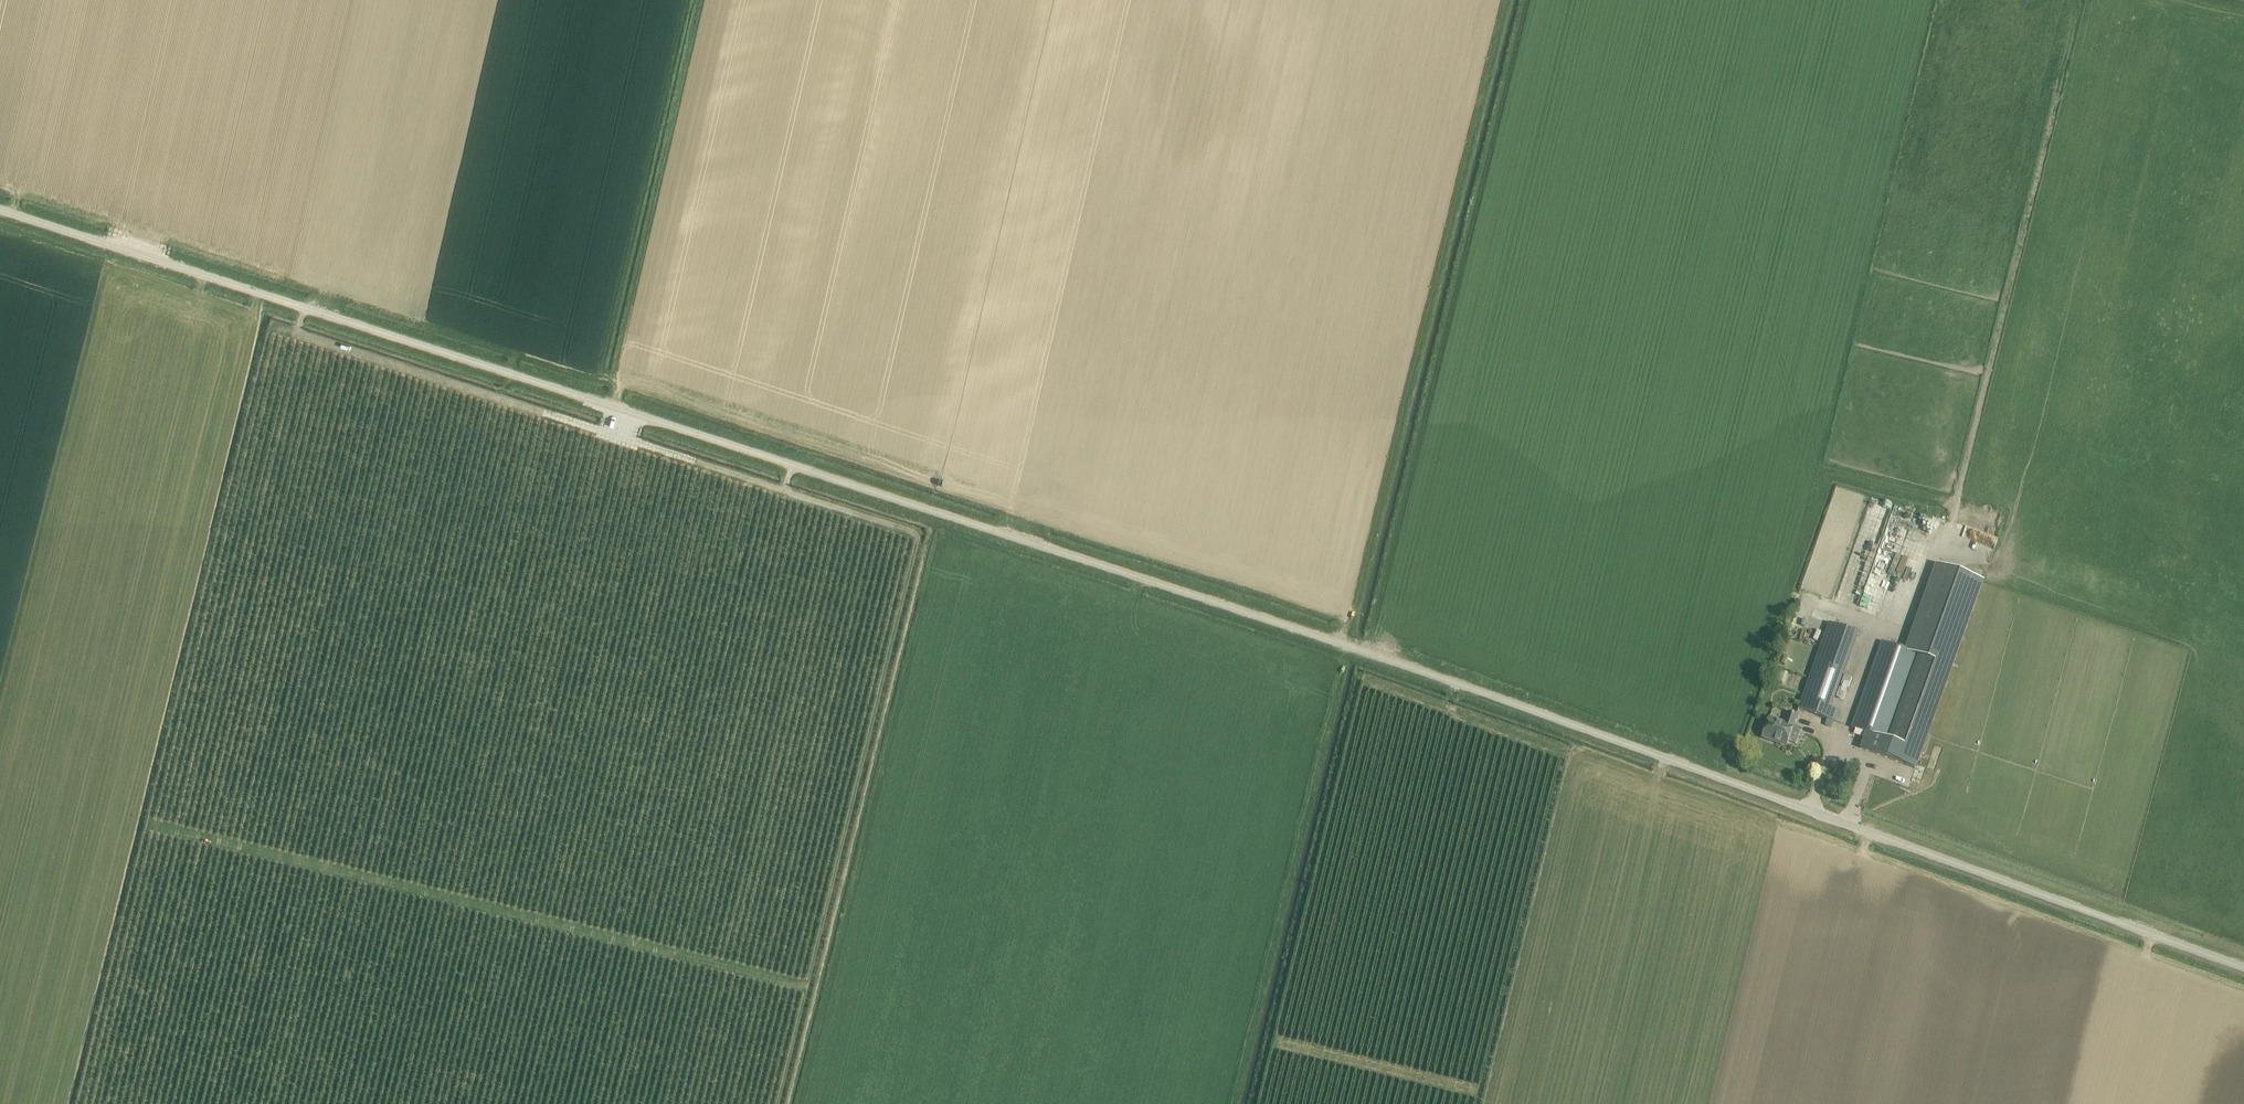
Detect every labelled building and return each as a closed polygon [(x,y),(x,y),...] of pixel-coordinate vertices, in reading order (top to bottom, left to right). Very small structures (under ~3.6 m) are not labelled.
[(1878,514),(1888,514),(1888,505),(1877,506),(1878,514)] [(1897,532),(1903,516),(1896,514),(1890,530),(1897,532)] [(1900,538),(1909,542),(1922,520),(1913,515),(1900,538)] [(1881,524),(1869,519),(1860,544),(1873,549),(1881,524)] [(1873,752),(1917,768),(1988,571),(1940,554),(1905,650),(1883,642),(1852,728),(1878,737),(1873,752)] [(1828,622),(1802,698),(1799,709),(1835,722),(1840,710),(1831,707),(1856,632),(1828,622)] [(1796,635),(1807,641),(1812,631),(1801,625),(1796,635)] [(1777,669),(1773,680),(1784,684),(1788,673),(1777,669)] [(1770,718),(1763,738),(1772,741),(1773,739),(1787,744),(1793,729),(1792,728),(1797,715),(1789,712),(1784,726),(1769,720),(1770,718)] [(1846,768),(1843,776),(1850,779),(1853,771),(1846,768)]
